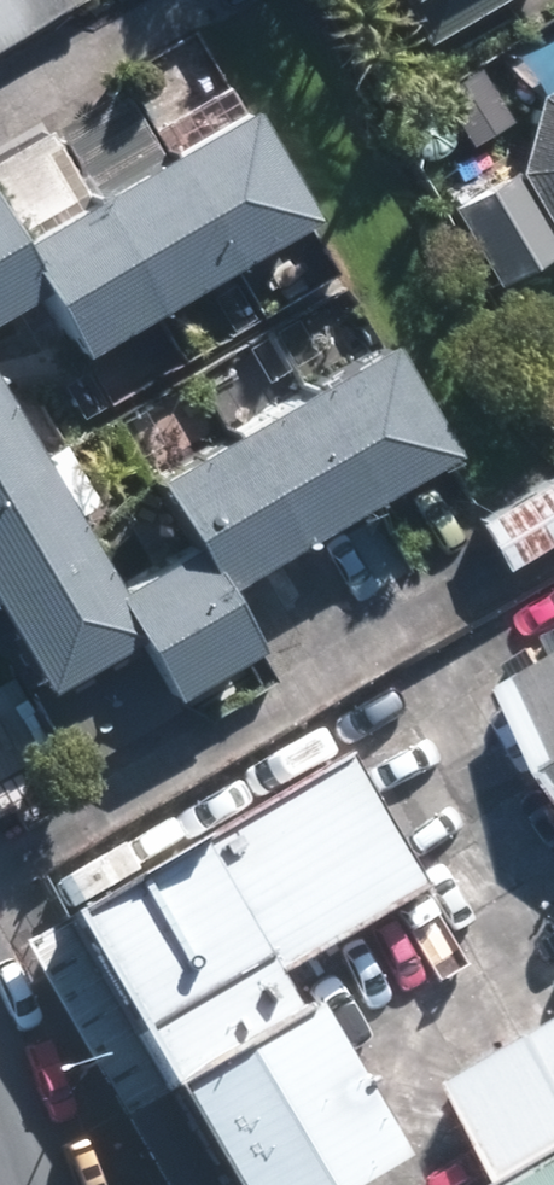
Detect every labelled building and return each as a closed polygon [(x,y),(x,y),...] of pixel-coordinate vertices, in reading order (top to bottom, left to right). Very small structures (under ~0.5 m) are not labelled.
[(78,0),(0,0),(0,46),(78,0)] [(421,45),(498,0),(395,0),(421,45)] [(531,92),(511,166),(507,159),(446,194),(492,275),(553,240),(550,237),(553,238),(553,79),(531,92)] [(116,88),(47,129),(84,193),(154,153),(116,88)] [(32,295),(70,360),(305,221),(238,111),(10,247),(0,229),(0,314),(32,295)] [(82,196),(44,131),(0,157),(0,206),(16,234),(82,196)] [(30,684),(22,690),(70,769),(168,712),(164,705),(251,654),(215,595),(443,460),(376,348),(142,486),(180,550),(110,591),(0,406),(0,634),(30,684)] [(498,570),(553,538),(553,475),(471,522),(498,570)] [(509,687),(553,764),(553,661),(509,687)] [(155,1085),(278,1012),(256,974),(392,893),(318,766),(57,919),(155,1085)] [(155,1085),(213,1184),(334,1184),(389,1153),(300,1000),(278,1012),(155,1085)] [(553,1148),(553,1017),(465,1069),(522,1166),(553,1148)] [(496,1184),(553,1184),(553,1151),(496,1184)]
